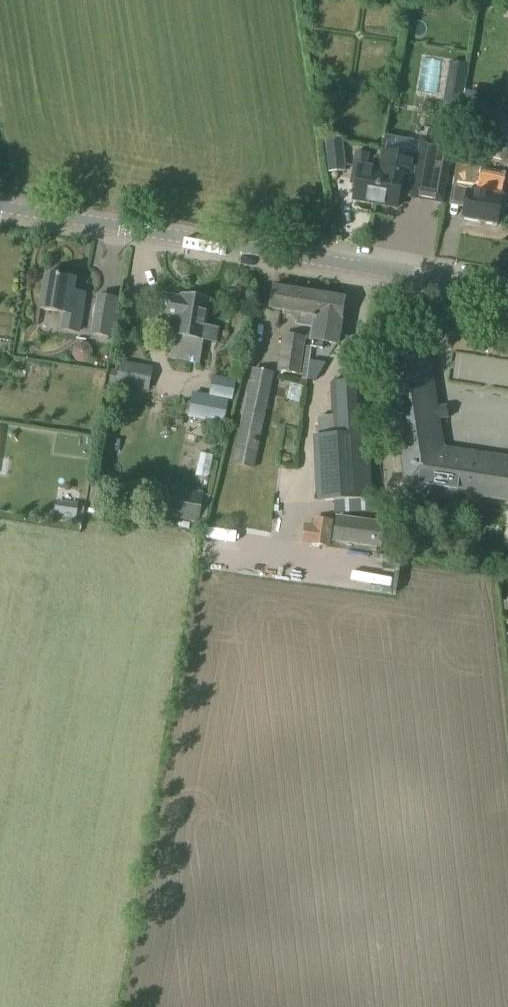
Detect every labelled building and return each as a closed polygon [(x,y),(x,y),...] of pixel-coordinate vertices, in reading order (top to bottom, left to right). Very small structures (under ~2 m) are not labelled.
[(425,89),(432,61),(417,57),(410,85),(425,89)] [(418,139),(415,157),(383,151),(380,174),(375,206),(398,210),(401,190),(409,191),(408,196),(439,201),(449,144),(418,139)] [(341,142),(325,144),(328,177),(345,175),(341,142)] [(353,202),(375,206),(380,174),(366,172),(368,157),(356,155),(352,175),(358,176),(353,202)] [(497,226),(502,199),(478,195),(482,171),(458,166),(454,186),(469,188),(463,220),(497,226)] [(47,275),(41,312),(66,316),(63,329),(78,332),(84,295),(74,293),(76,280),(47,275)] [(328,311),(318,309),(320,297),(275,290),(272,311),(297,315),(296,327),(313,329),(311,341),(321,343),(324,323),(326,323),(328,311)] [(323,293),(322,297),(320,297),(318,309),(328,311),(326,323),(324,323),(321,343),(311,341),(310,348),(325,350),(326,344),(339,346),(343,318),(342,317),(344,300),(336,299),(337,295),(323,293)] [(164,295),(160,317),(178,320),(172,359),(200,364),(203,342),(216,344),(219,331),(205,328),(210,301),(182,296),(182,298),(164,295)] [(99,297),(93,334),(110,337),(116,300),(99,297)] [(283,335),(277,372),(300,376),(306,338),(283,335)] [(384,356),(407,488),(417,490),(416,497),(459,504),(460,496),(507,504),(507,461),(443,451),(438,421),(447,420),(445,409),(436,410),(426,349),(384,356)] [(502,383),(506,361),(458,351),(453,376),(460,377),(457,389),(467,391),(471,370),(488,374),(487,380),(502,383)] [(110,371),(107,384),(147,392),(152,369),(121,363),(119,373),(110,371)] [(235,452),(253,455),(256,456),(273,375),(252,370),(235,452)] [(324,449),(319,450),(323,504),(377,500),(372,436),(368,436),(364,384),(334,386),(336,418),(322,419),(324,449)] [(192,393),(187,420),(225,427),(230,400),(192,393)] [(235,452),(232,466),(249,471),(253,455),(235,452)] [(192,481),(200,482),(204,457),(195,456),(192,481)] [(91,483),(88,505),(113,508),(114,494),(102,493),(103,484),(91,483)] [(165,492),(161,519),(199,525),(203,497),(165,492)] [(336,516),(334,539),(382,545),(384,521),(336,516)] [(311,546),(328,548),(331,524),(314,522),(311,546)]
